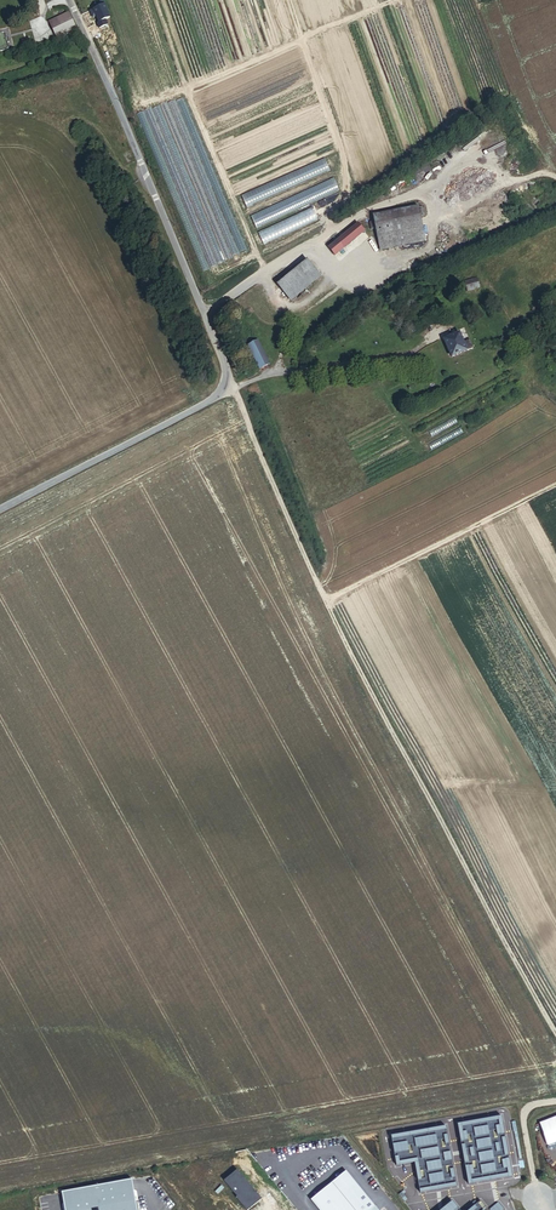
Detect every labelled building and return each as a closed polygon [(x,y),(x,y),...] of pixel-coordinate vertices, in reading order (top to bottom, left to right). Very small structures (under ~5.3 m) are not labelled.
[(68,14),(57,19),(62,29),(54,33),(57,40),(76,31),(68,14)] [(57,19),(49,23),(54,33),(62,29),(57,19)] [(102,28),(105,37),(111,35),(107,26),(102,28)] [(23,46),(31,44),(29,38),(22,40),(23,46)] [(246,205),(331,173),(326,161),(241,193),(246,205)] [(520,171),(515,163),(494,174),(499,183),(520,171)] [(255,226),(340,193),(335,180),(250,213),(255,226)] [(263,244),(318,220),(313,208),(258,232),(263,244)] [(370,217),(376,252),(422,243),(415,209),(370,217)] [(340,238),(327,249),(334,256),(364,233),(357,225),(349,231),(345,227),(336,233),(340,238)] [(284,268),(272,278),(286,295),(315,271),(306,259),(288,274),(284,268)] [(464,281),(467,290),(478,287),(479,287),(476,277),(464,281)] [(459,333),(443,340),(451,358),(467,351),(467,350),(473,348),(470,341),(466,342),(464,339),(462,340),(459,333)] [(257,341),(248,345),(259,368),(268,364),(257,341)] [(259,368),(248,345),(241,349),(253,372),(259,368)] [(486,356),(479,359),(486,374),(493,371),(486,356)] [(458,1123),(469,1181),(513,1173),(502,1115),(458,1123)] [(414,1163),(420,1195),(459,1188),(447,1124),(391,1134),(396,1166),(414,1163)] [(262,1199),(237,1170),(224,1180),(237,1196),(236,1197),(247,1209),(248,1209),(262,1199)] [(317,1209),(367,1209),(373,1205),(343,1170),(308,1199),(317,1209)] [(60,1191),(63,1209),(136,1209),(129,1178),(60,1191)] [(500,1193),(507,1187),(502,1181),(495,1187),(500,1193)] [(464,1202),(455,1192),(434,1209),(454,1209),(464,1202)] [(488,1209),(498,1209),(501,1208),(498,1204),(501,1202),(498,1198),(487,1208),(488,1209)] [(478,1200),(465,1209),(486,1209),(478,1200)]
